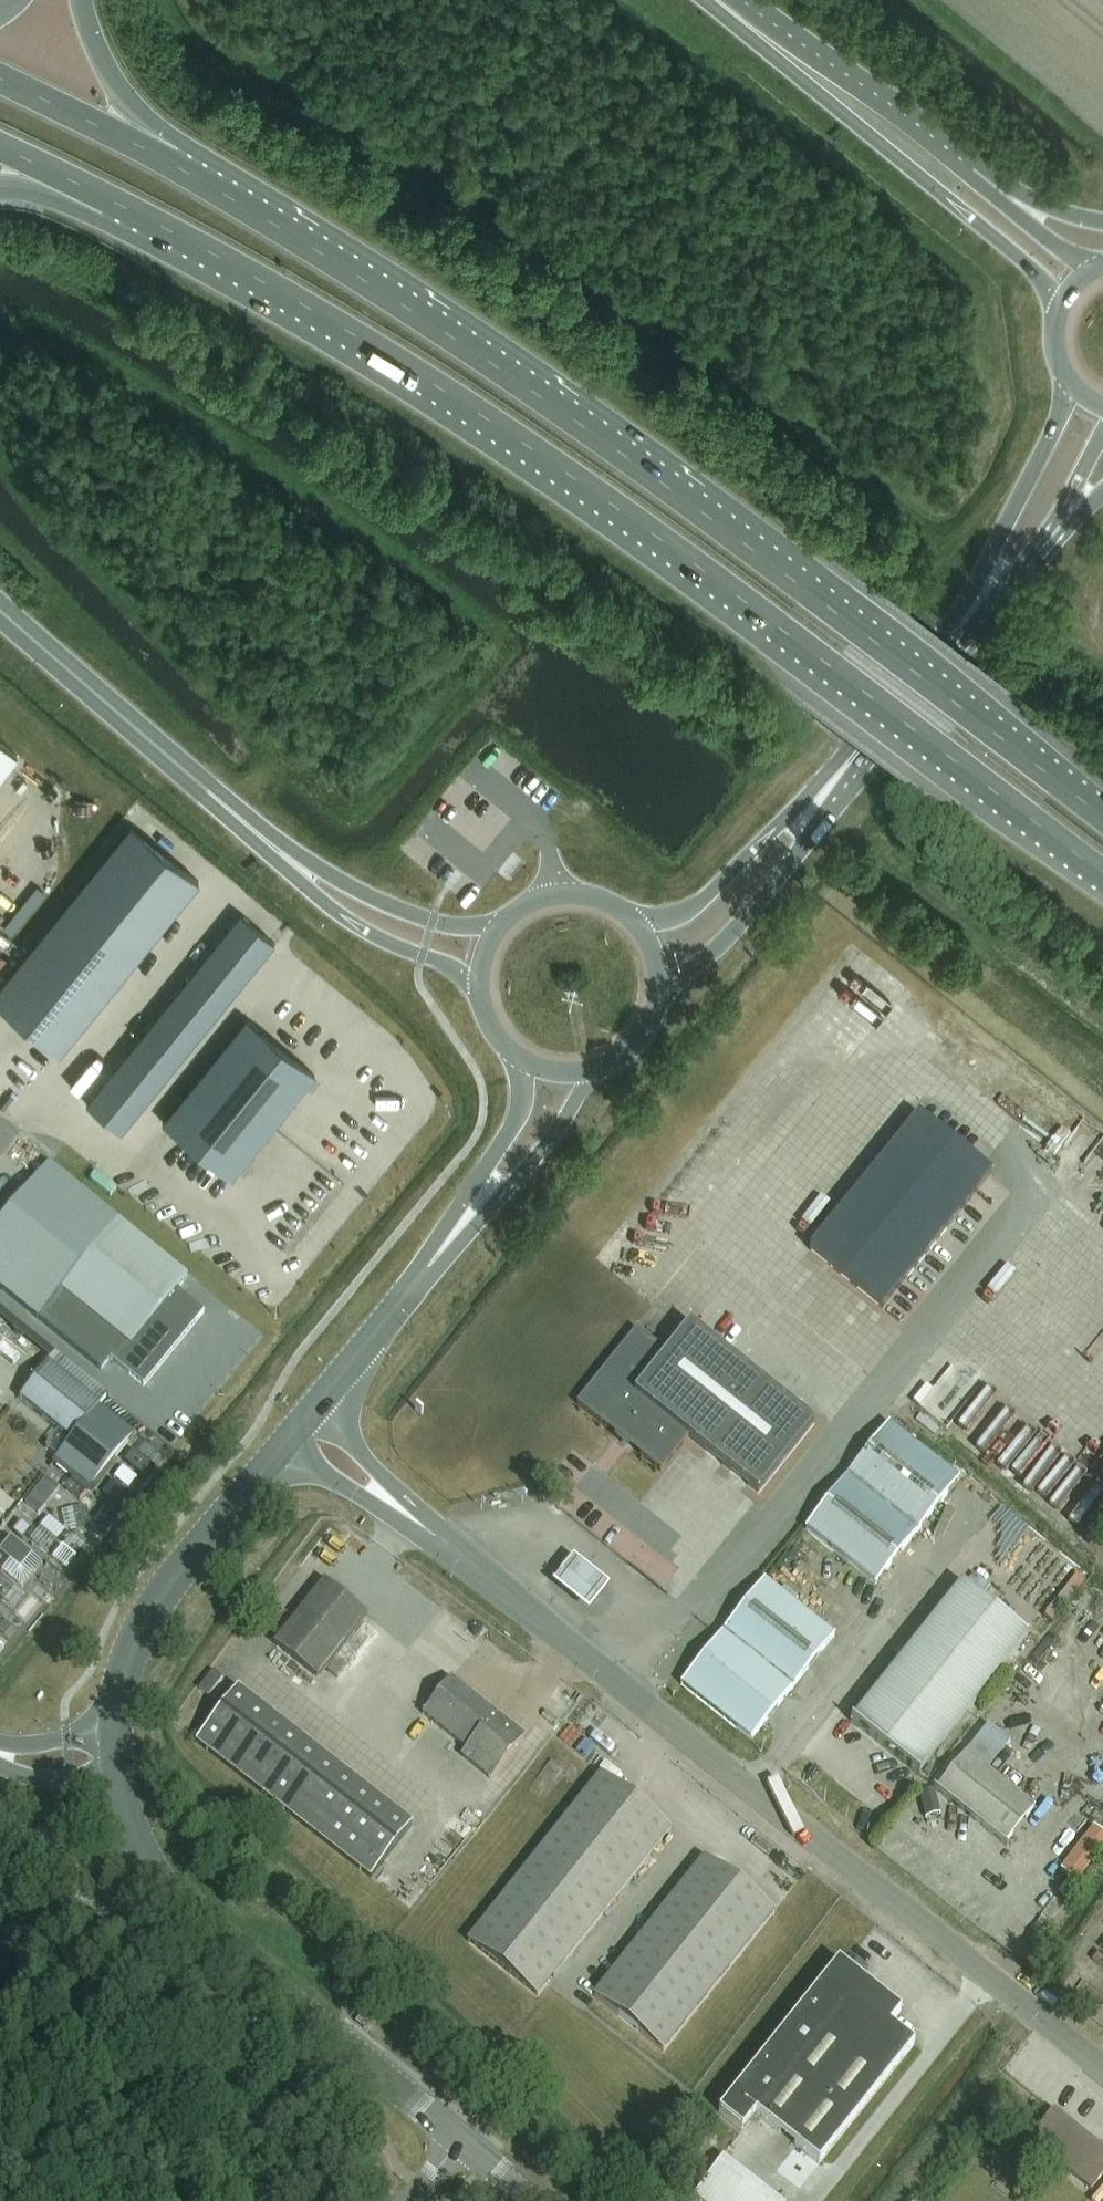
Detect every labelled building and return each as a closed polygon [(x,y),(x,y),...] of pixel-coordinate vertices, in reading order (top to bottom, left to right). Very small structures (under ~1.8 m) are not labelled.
[(18,754),(0,740),(0,777),(18,754)] [(0,986),(0,1005),(60,1053),(200,881),(131,825),(0,986)] [(86,1104),(121,1132),(275,942),(241,914),(86,1104)] [(247,1019),(163,1122),(232,1178),(315,1075),(247,1019)] [(919,1116),(811,1250),(909,1330),(934,1300),(908,1279),(992,1175),(919,1116)] [(0,1225),(0,1289),(100,1371),(110,1359),(144,1387),(204,1313),(177,1290),(187,1278),(49,1165),(0,1225)] [(1037,1322),(1060,1337),(1093,1288),(1069,1273),(1037,1322)] [(689,1325),(664,1356),(637,1334),(639,1332),(637,1330),(616,1356),(618,1358),(597,1385),(594,1383),(577,1405),(606,1429),(608,1427),(641,1453),(639,1455),(661,1473),(688,1439),(758,1495),(814,1425),(689,1325)] [(132,1435),(99,1408),(100,1406),(48,1364),(20,1399),(71,1440),(55,1460),(89,1488),(94,1483),(92,1482),(113,1456),(115,1457),(132,1435)] [(966,1379),(944,1419),(970,1432),(991,1393),(966,1379)] [(889,1424),(847,1477),(917,1533),(959,1480),(889,1424)] [(847,1477),(805,1529),(875,1586),(917,1533),(847,1477)] [(11,1538),(0,1552),(0,1553),(20,1569),(31,1555),(11,1538)] [(608,1581),(571,1551),(550,1577),(587,1607),(608,1581)] [(765,1581),(723,1633),(794,1689),(835,1637),(765,1581)] [(851,1723),(886,1751),(919,1777),(920,1776),(919,1775),(1029,1637),(963,1585),(853,1723),(852,1722),(851,1723)] [(312,1678),(363,1614),(327,1586),(276,1649),(312,1678)] [(723,1633),(682,1684),(752,1741),(794,1689),(723,1633)] [(1089,1680),(1100,1688),(1102,1684),(1102,1661),(1089,1680)] [(214,1671),(199,1689),(209,1697),(223,1678),(214,1671)] [(491,1779),(513,1751),(524,1737),(450,1679),(423,1714),(468,1749),(462,1756),(491,1779)] [(266,1796),(308,1744),(238,1689),(197,1742),(266,1796)] [(1006,1847),(1035,1810),(988,1772),(1011,1745),(988,1726),(936,1791),(1006,1847)] [(1092,1784),(1102,1774),(1102,1756),(1083,1775),(1092,1784)] [(671,1830),(602,1774),(469,1942),(538,1997),(571,1956),(583,1966),(604,1939),(592,1929),(671,1830)] [(1102,1824),(1102,1804),(1096,1799),(1086,1813),(1102,1824)] [(1002,1866),(1013,1853),(975,1822),(964,1835),(1002,1866)] [(1064,1840),(1033,1882),(1052,1896),(1083,1854),(1064,1840)] [(663,2053),(774,1914),(705,1856),(594,1997),(663,2053)] [(813,2060),(764,2122),(819,2165),(914,2046),(890,2027),(901,2013),(839,1963),(782,2034),(813,2060)] [(782,2034),(719,2113),(743,2131),(756,2115),(764,2122),(813,2060),(782,2034)] [(1102,2176),(1102,2152),(1054,2112),(1030,2142),(1091,2191),(1102,2176)] [(709,2200),(793,2200),(729,2154),(699,2194),(709,2200)]
